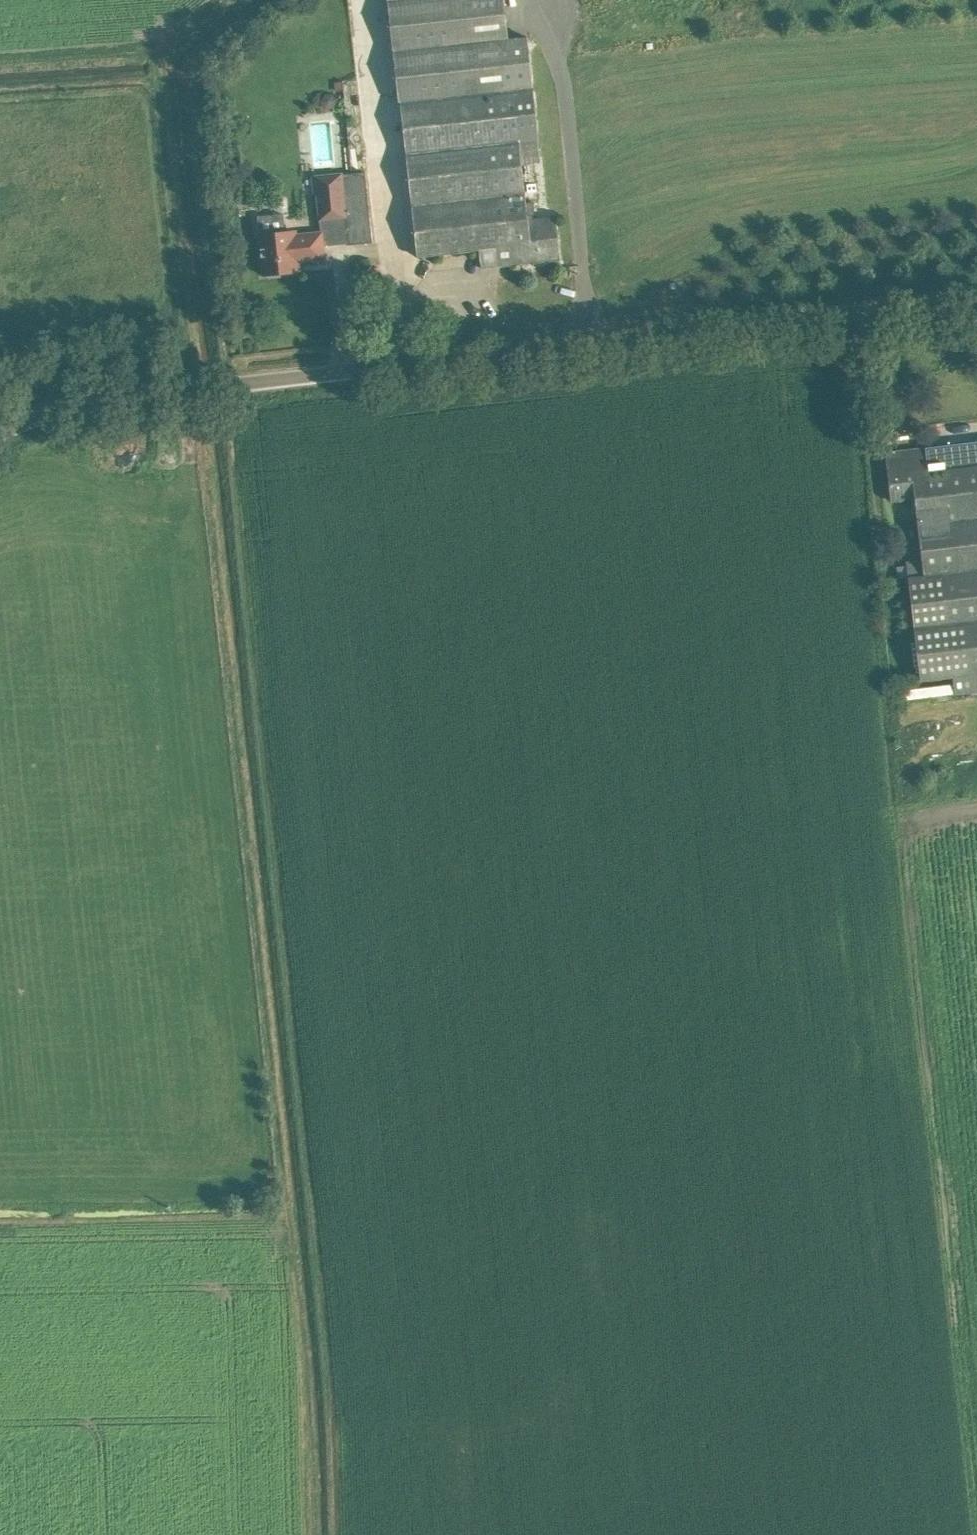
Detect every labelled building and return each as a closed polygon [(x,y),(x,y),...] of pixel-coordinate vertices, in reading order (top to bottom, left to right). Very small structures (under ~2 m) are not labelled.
[(504,0),(390,0),(417,256),(512,246),(513,264),(560,259),(556,216),(533,218),(533,214),(535,214),(534,202),(526,202),(522,163),(540,161),(538,139),(539,139),(528,36),(508,39),(504,0)] [(325,95),(322,102),(326,108),(334,108),(337,101),(333,95),(325,95)] [(365,171),(342,173),(316,176),(320,220),(345,217),(348,245),(372,242),(365,171)] [(293,234),(293,230),(259,234),(263,275),(297,271),(296,261),(325,259),(322,231),(293,234)] [(921,453),(927,452),(927,447),(919,447),(919,453),(886,457),(891,501),(915,498),(924,575),(908,577),(921,679),(953,675),(955,695),(976,693),(976,465),(924,471),(921,453)] [(907,564),(896,565),(898,577),(908,576),(907,564)]
